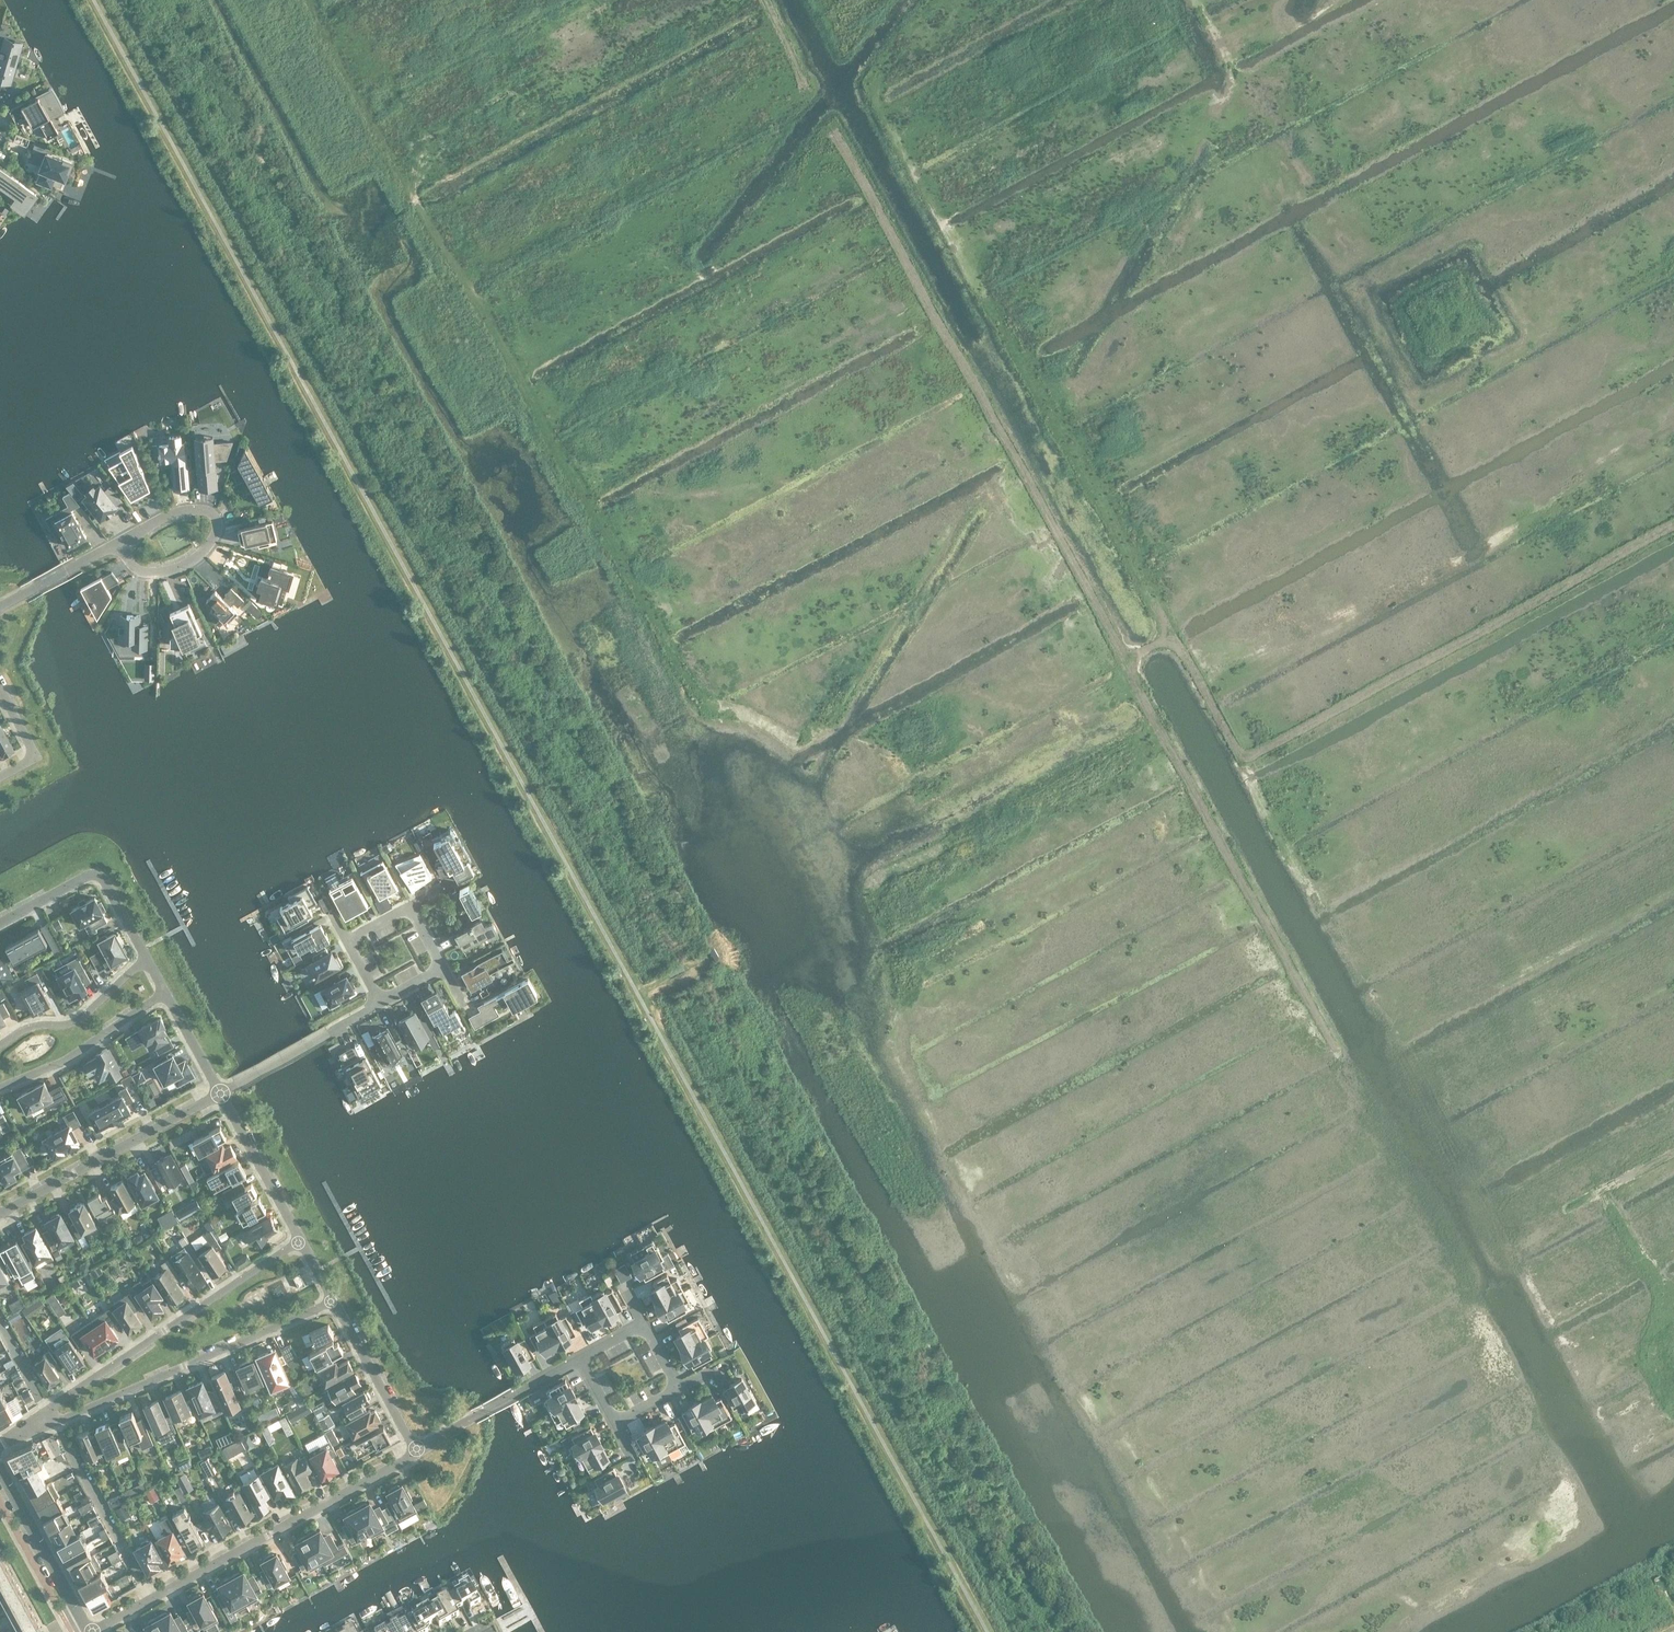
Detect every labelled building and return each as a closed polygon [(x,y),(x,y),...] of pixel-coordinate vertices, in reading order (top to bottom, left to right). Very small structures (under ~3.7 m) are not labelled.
[(2,71),(2,72),(4,73),(5,72),(12,74),(21,42),(14,40),(14,39),(12,38),(12,39),(5,37),(1,49),(0,49),(0,50),(1,50),(0,53),(0,71),(2,71)] [(30,97),(8,109),(16,123),(28,117),(32,125),(39,122),(47,137),(58,131),(49,116),(63,108),(52,88),(31,99),(30,97)] [(46,152),(34,147),(32,154),(44,158),(40,167),(42,168),(38,178),(50,183),(54,172),(65,176),(71,160),(46,151),(46,152)] [(17,195),(12,201),(24,209),(28,204),(29,204),(37,193),(0,167),(0,183),(17,195)] [(170,443),(158,444),(159,459),(174,458),(175,474),(173,474),(174,487),(185,486),(183,457),(183,452),(182,442),(180,442),(179,434),(169,435),(170,443)] [(213,440),(195,441),(199,488),(210,487),(209,477),(216,476),(214,459),(226,458),(232,440),(213,442),(213,440)] [(131,498),(150,487),(132,444),(119,451),(123,457),(108,466),(131,498)] [(271,495),(244,446),(236,463),(258,503),(271,495)] [(99,484),(84,496),(100,517),(105,513),(107,514),(112,510),(111,509),(116,505),(115,504),(121,499),(110,485),(104,490),(99,484)] [(67,490),(62,493),(69,506),(70,506),(77,502),(67,490)] [(53,530),(58,540),(64,537),(68,544),(67,544),(68,545),(69,544),(74,542),(80,538),(84,536),(85,536),(86,535),(85,534),(80,526),(80,525),(77,520),(72,511),(72,510),(71,511),(55,519),(54,520),(55,521),(59,527),(53,530)] [(272,520),(237,528),(240,541),(246,543),(258,540),(258,543),(276,539),(272,520)] [(258,585),(260,585),(257,596),(276,601),(282,583),(287,585),(292,572),(283,569),(283,567),(281,567),(280,568),(271,565),(269,570),(268,572),(267,577),(261,575),(258,585)] [(111,570),(76,589),(78,593),(79,592),(82,599),(81,600),(82,601),(91,596),(93,599),(92,600),(94,604),(95,603),(99,612),(111,594),(107,587),(119,580),(111,570)] [(215,590),(206,598),(212,605),(210,607),(212,608),(210,611),(210,610),(209,611),(214,622),(215,622),(215,621),(220,616),(227,623),(237,612),(230,604),(233,601),(237,605),(241,600),(229,588),(224,593),(226,594),(223,597),(215,590)] [(247,606),(248,607),(252,611),(257,606),(252,601),(247,606)] [(188,602),(170,611),(174,621),(171,622),(175,631),(170,634),(170,644),(181,644),(182,646),(204,636),(188,602)] [(121,605),(121,614),(119,614),(119,621),(120,621),(120,630),(133,630),(132,638),(146,638),(146,614),(138,614),(139,605),(121,605)] [(0,753),(12,747),(0,725),(0,752),(0,753)] [(450,828),(439,834),(441,838),(433,843),(449,871),(452,869),(457,880),(473,871),(467,861),(463,863),(451,841),(456,839),(450,828)] [(386,844),(381,847),(384,852),(385,852),(389,850),(386,844)] [(413,886),(431,874),(419,853),(418,853),(419,854),(409,857),(398,867),(401,871),(410,886),(411,886),(412,887),(413,886)] [(367,874),(363,876),(370,889),(374,887),(379,895),(379,896),(390,890),(391,892),(398,889),(382,860),(381,860),(373,865),(375,869),(366,874),(367,874)] [(335,873),(325,878),(333,893),(332,893),(334,897),(335,897),(345,914),(355,909),(354,907),(364,901),(366,904),(367,904),(361,892),(360,892),(352,879),(351,877),(340,882),(335,873)] [(471,912),(481,907),(469,884),(459,889),(471,912)] [(276,915),(284,931),(308,918),(306,914),(312,911),(308,906),(316,901),(307,885),(287,895),(290,900),(279,906),(283,912),(276,915)] [(72,908),(71,908),(71,909),(79,923),(79,924),(80,924),(80,923),(83,922),(89,933),(97,929),(95,927),(107,920),(102,912),(103,911),(102,910),(102,911),(102,910),(105,908),(100,900),(98,902),(95,896),(94,896),(93,896),(94,896),(87,900),(86,900),(85,901),(84,901),(85,901),(81,903),(80,903),(80,904),(79,904),(78,904),(78,905),(72,908)] [(325,896),(318,900),(321,906),(328,902),(325,896)] [(58,917),(53,920),(52,920),(56,928),(62,925),(58,917)] [(471,923),(449,935),(453,943),(459,939),(463,946),(487,933),(488,936),(497,931),(491,921),(484,925),(480,919),(471,923)] [(329,939),(320,922),(291,937),(298,951),(309,945),(311,949),(329,939)] [(47,942),(38,927),(5,945),(12,958),(13,957),(14,960),(44,943),(45,943),(47,942)] [(112,960),(120,956),(121,957),(122,958),(123,958),(124,958),(125,958),(126,957),(126,956),(127,956),(127,955),(127,954),(127,953),(127,952),(123,946),(122,946),(114,932),(107,936),(105,932),(98,936),(106,951),(92,959),(98,970),(105,966),(106,969),(114,965),(112,960)] [(60,949),(52,935),(47,938),(54,952),(60,949)] [(325,946),(312,954),(315,959),(308,962),(313,971),(312,972),(313,973),(314,973),(316,976),(328,969),(329,972),(342,964),(337,954),(333,956),(330,950),(328,952),(325,946)] [(470,987),(492,976),(488,969),(507,959),(501,948),(461,970),(470,987)] [(299,951),(291,955),(294,962),(302,958),(299,951)] [(0,956),(0,981),(11,975),(0,956)] [(76,971),(74,966),(58,975),(66,989),(64,990),(68,997),(69,999),(71,997),(71,998),(74,996),(73,994),(78,991),(79,993),(85,990),(84,988),(85,987),(83,983),(90,980),(83,967),(76,971)] [(40,979),(36,972),(25,978),(29,984),(21,988),(20,988),(21,989),(33,1011),(33,1012),(34,1011),(39,1009),(40,1008),(39,1008),(43,1006),(44,1006),(49,1003),(50,1003),(49,1002),(37,980),(40,979)] [(326,985),(313,991),(322,1006),(329,1003),(329,1004),(331,1003),(331,1004),(339,1000),(338,999),(340,998),(339,997),(354,988),(352,986),(354,985),(349,975),(347,976),(346,974),(340,977),(326,985)] [(338,974),(324,982),(326,985),(340,977),(338,974)] [(527,977),(481,1003),(484,1007),(480,1009),(486,1020),(493,1016),(492,1014),(497,1011),(492,1002),(507,994),(513,1005),(536,993),(527,977)] [(436,988),(421,996),(440,1032),(461,1020),(455,1009),(449,1012),(436,988)] [(3,1001),(0,1003),(0,1022),(4,1020),(2,1017),(9,1013),(3,1001)] [(415,1012),(398,1020),(405,1033),(404,1034),(403,1034),(408,1044),(409,1043),(410,1042),(411,1044),(417,1041),(417,1042),(418,1041),(421,1039),(422,1039),(434,1032),(426,1016),(419,1019),(415,1012)] [(164,1024),(160,1016),(158,1017),(158,1016),(151,1020),(149,1021),(138,1027),(139,1028),(132,1032),(136,1040),(143,1036),(146,1041),(151,1038),(158,1052),(173,1044),(169,1037),(167,1038),(163,1031),(165,1030),(163,1025),(164,1024)] [(387,1027),(371,1035),(375,1041),(382,1054),(386,1061),(387,1061),(391,1067),(404,1060),(400,1053),(407,1050),(401,1038),(395,1041),(387,1027)] [(370,1043),(377,1056),(382,1054),(375,1041),(370,1043)] [(339,1052),(346,1064),(347,1064),(346,1065),(350,1072),(347,1073),(353,1083),(355,1082),(359,1088),(360,1088),(363,1094),(380,1084),(377,1078),(378,1078),(365,1054),(365,1055),(364,1053),(360,1055),(355,1046),(355,1045),(354,1045),(353,1045),(352,1045),(351,1045),(339,1052)] [(106,1049),(105,1047),(101,1050),(102,1051),(98,1054),(98,1055),(84,1063),(89,1072),(96,1068),(100,1076),(107,1071),(111,1078),(120,1073),(113,1062),(115,1061),(108,1048),(106,1049)] [(172,1055),(155,1064),(162,1076),(168,1087),(177,1082),(192,1074),(184,1060),(177,1064),(172,1055)] [(134,1062),(128,1065),(131,1070),(137,1067),(134,1062)] [(140,1070),(133,1074),(137,1081),(144,1077),(140,1070)] [(130,1073),(121,1079),(124,1085),(133,1080),(130,1073)] [(48,1090),(43,1081),(18,1094),(27,1110),(42,1101),(45,1106),(45,1107),(46,1107),(46,1106),(64,1096),(65,1097),(66,1096),(65,1095),(60,1085),(59,1084),(58,1085),(48,1090)] [(132,1098),(125,1086),(118,1090),(121,1094),(109,1100),(107,1096),(98,1101),(100,1105),(88,1111),(97,1127),(109,1121),(130,1109),(126,1102),(132,1098)] [(153,1095),(149,1097),(148,1098),(151,1104),(156,1101),(153,1095)] [(80,1123),(73,1109),(63,1114),(68,1124),(44,1137),(48,1144),(45,1145),(49,1153),(52,1151),(52,1152),(54,1152),(55,1154),(63,1150),(61,1148),(68,1144),(70,1146),(77,1142),(76,1140),(77,1139),(71,1127),(80,1123)] [(0,1126),(2,1130),(10,1126),(2,1113),(0,1114),(0,1126)] [(225,1136),(219,1125),(193,1139),(199,1150),(225,1136)] [(224,1147),(222,1143),(206,1151),(214,1166),(235,1154),(230,1144),(224,1147)] [(19,1146),(0,1156),(0,1161),(0,1177),(2,1175),(5,1181),(16,1175),(13,1170),(20,1166),(19,1164),(27,1159),(19,1146)] [(154,1161),(167,1184),(182,1175),(170,1152),(154,1161)] [(238,1159),(238,1158),(231,1162),(205,1176),(205,1177),(208,1176),(216,1187),(213,1189),(213,1190),(217,1188),(225,1183),(225,1182),(225,1183),(224,1181),(221,1177),(228,1173),(232,1179),(232,1180),(239,1176),(238,1175),(237,1176),(235,1172),(242,1168),(238,1159)] [(139,1174),(137,1170),(129,1174),(131,1178),(129,1179),(132,1184),(130,1185),(136,1195),(138,1194),(142,1202),(146,1200),(148,1203),(157,1198),(155,1194),(156,1194),(151,1183),(148,1178),(144,1171),(139,1174)] [(134,1200),(122,1178),(110,1185),(115,1194),(111,1196),(118,1209),(134,1200)] [(197,1178),(190,1182),(193,1189),(196,1187),(198,1180),(197,1178)] [(241,1180),(222,1190),(227,1199),(233,1195),(237,1203),(256,1193),(251,1182),(245,1186),(241,1180)] [(102,1197),(99,1191),(96,1193),(96,1192),(95,1193),(91,1195),(90,1195),(90,1196),(87,1197),(99,1219),(114,1210),(106,1195),(102,1197)] [(257,1213),(258,1213),(265,1209),(259,1196),(250,1201),(244,1205),(243,1205),(236,1209),(243,1221),(250,1217),(257,1213)] [(82,1202),(81,1201),(75,1204),(75,1205),(70,1208),(76,1220),(70,1223),(77,1236),(84,1233),(82,1230),(95,1223),(83,1201),(82,1202)] [(181,1207),(175,1210),(179,1218),(186,1214),(181,1207)] [(178,1220),(171,1208),(164,1212),(171,1224),(178,1220)] [(52,1231),(45,1234),(52,1248),(60,1244),(59,1242),(63,1248),(74,1242),(71,1236),(72,1235),(59,1213),(58,1211),(50,1215),(51,1217),(46,1220),(52,1231)] [(276,1229),(270,1217),(245,1230),(246,1232),(245,1233),(249,1241),(251,1240),(252,1242),(254,1241),(255,1244),(267,1236),(266,1235),(276,1229)] [(208,1220),(204,1223),(203,1223),(207,1229),(212,1226),(208,1220)] [(53,1257),(35,1226),(24,1232),(27,1238),(23,1240),(34,1260),(44,1255),(47,1261),(53,1257)] [(151,1227),(145,1231),(148,1236),(154,1232),(151,1227)] [(230,1227),(222,1232),(225,1238),(233,1234),(230,1227)] [(217,1240),(210,1229),(203,1233),(208,1239),(195,1247),(212,1273),(225,1264),(211,1243),(217,1240)] [(139,1233),(133,1237),(136,1243),(144,1238),(142,1234),(139,1233)] [(187,1241),(184,1235),(178,1239),(182,1244),(187,1241)] [(0,1245),(0,1246),(9,1263),(6,1265),(10,1274),(14,1272),(15,1273),(17,1272),(22,1282),(35,1275),(29,1265),(31,1264),(16,1236),(0,1245)] [(652,1241),(630,1253),(640,1272),(641,1272),(642,1274),(644,1279),(664,1268),(673,1263),(668,1252),(662,1255),(656,1245),(655,1246),(652,1241)] [(130,1258),(131,1258),(135,1255),(130,1247),(126,1250),(125,1251),(130,1258)] [(58,1249),(53,1252),(52,1252),(56,1258),(61,1256),(58,1249)] [(205,1278),(187,1250),(173,1260),(191,1287),(205,1278)] [(247,1253),(238,1259),(242,1265),(251,1259),(247,1253)] [(165,1268),(153,1275),(170,1301),(183,1292),(175,1280),(180,1277),(167,1259),(161,1263),(165,1268)] [(97,1266),(90,1271),(89,1271),(92,1277),(101,1271),(97,1266)] [(305,1283),(299,1271),(292,1275),(298,1287),(305,1283)] [(670,1280),(666,1273),(652,1281),(656,1287),(650,1289),(657,1301),(656,1302),(682,1288),(676,1277),(670,1280)] [(152,1282),(149,1278),(141,1284),(144,1287),(137,1292),(151,1314),(161,1307),(155,1298),(161,1294),(152,1281),(152,1282)] [(622,1308),(611,1288),(605,1292),(605,1291),(604,1291),(603,1289),(592,1295),(591,1295),(604,1318),(616,1312),(616,1311),(622,1308)] [(689,1299),(682,1288),(656,1302),(663,1314),(664,1314),(667,1320),(686,1309),(683,1303),(684,1303),(683,1302),(689,1299)] [(53,1292),(46,1297),(52,1305),(59,1300),(53,1292)] [(138,1306),(129,1292),(113,1303),(115,1306),(114,1307),(128,1329),(140,1321),(133,1310),(138,1306)] [(592,1295),(590,1292),(578,1299),(582,1304),(575,1308),(582,1322),(588,1319),(591,1324),(603,1318),(604,1318),(591,1295),(592,1295)] [(20,1297),(9,1303),(13,1310),(25,1304),(20,1297)] [(29,1303),(22,1308),(21,1308),(26,1315),(33,1310),(29,1303)] [(117,1320),(109,1308),(90,1320),(107,1346),(113,1342),(113,1339),(118,1336),(110,1324),(117,1320)] [(558,1317),(555,1311),(544,1317),(558,1343),(570,1337),(569,1336),(576,1333),(565,1314),(559,1317),(559,1316),(558,1317)] [(698,1316),(678,1327),(681,1333),(676,1336),(682,1347),(681,1348),(682,1348),(705,1336),(708,1334),(698,1316)] [(558,1343),(544,1317),(532,1324),(535,1330),(536,1332),(530,1335),(536,1347),(542,1344),(545,1349),(557,1343),(557,1344),(558,1343)] [(107,1346),(90,1320),(71,1333),(79,1345),(86,1340),(94,1352),(98,1349),(100,1350),(107,1346)] [(333,1333),(328,1323),(309,1331),(313,1342),(333,1333)] [(61,1326),(45,1337),(52,1348),(55,1347),(61,1356),(63,1359),(69,1367),(69,1368),(69,1369),(70,1368),(73,1366),(74,1366),(79,1362),(82,1360),(83,1359),(83,1358),(82,1358),(68,1337),(61,1326)] [(534,1355),(524,1336),(517,1340),(517,1339),(515,1340),(513,1337),(501,1343),(507,1356),(510,1355),(512,1358),(511,1359),(515,1366),(528,1360),(528,1359),(534,1355)] [(711,1347),(705,1336),(682,1348),(688,1360),(689,1360),(692,1366),(711,1356),(708,1349),(709,1349),(708,1348),(711,1347)] [(326,1342),(308,1352),(315,1365),(343,1350),(337,1341),(327,1346),(326,1343),(326,1342)] [(290,1344),(281,1349),(287,1360),(296,1355),(290,1344)] [(56,1361),(48,1349),(43,1353),(44,1355),(34,1362),(48,1383),(58,1376),(51,1364),(56,1361)] [(271,1360),(267,1351),(257,1355),(271,1387),(288,1380),(278,1357),(271,1360)] [(299,1355),(294,1358),(293,1358),(297,1364),(302,1361),(299,1355)] [(239,1363),(248,1383),(262,1377),(253,1357),(239,1363)] [(352,1367),(347,1359),(337,1364),(335,1359),(318,1369),(325,1382),(352,1367)] [(17,1368),(10,1373),(13,1378),(20,1374),(17,1368)] [(231,1387),(224,1370),(211,1375),(224,1405),(243,1397),(238,1384),(231,1387)] [(359,1380),(355,1372),(329,1386),(335,1398),(353,1388),(351,1384),(359,1380)] [(745,1385),(741,1377),(728,1384),(729,1385),(722,1388),(733,1408),(739,1404),(740,1405),(741,1404),(743,1407),(756,1400),(749,1388),(747,1389),(744,1385),(745,1385)] [(568,1385),(565,1379),(545,1389),(549,1395),(548,1395),(549,1396),(543,1399),(549,1410),(575,1396),(569,1384),(568,1385)] [(207,1393),(201,1380),(188,1385),(200,1412),(219,1404),(213,1391),(207,1393)] [(305,1400),(294,1380),(288,1383),(289,1383),(299,1403),(305,1400)] [(311,1384),(303,1388),(302,1389),(305,1394),(314,1390),(311,1384)] [(191,1413),(180,1389),(165,1395),(175,1420),(191,1413)] [(370,1396),(367,1389),(364,1390),(364,1389),(342,1400),(344,1402),(340,1404),(346,1413),(349,1412),(350,1414),(365,1405),(363,1401),(369,1398),(368,1397),(370,1396)] [(23,1393),(21,1394),(25,1401),(31,1397),(28,1390),(23,1393)] [(714,1399),(711,1394),(699,1401),(699,1400),(713,1426),(724,1420),(721,1414),(728,1410),(720,1396),(714,1399)] [(575,1397),(575,1396),(549,1410),(556,1422),(562,1419),(565,1425),(579,1418),(576,1412),(581,1409),(575,1397)] [(164,1415),(157,1399),(145,1404),(149,1414),(146,1415),(153,1429),(155,1428),(161,1441),(173,1436),(171,1432),(175,1430),(168,1413),(164,1415)] [(5,1400),(0,1403),(0,1428),(9,1421),(7,1417),(13,1414),(5,1400)] [(681,1411),(682,1413),(677,1415),(684,1428),(689,1425),(691,1430),(697,1427),(698,1427),(701,1432),(713,1426),(699,1400),(687,1407),(687,1408),(681,1411)] [(323,1401),(313,1407),(312,1407),(315,1412),(326,1406),(323,1401)] [(262,1407),(266,1416),(278,1410),(274,1402),(262,1407)] [(311,1410),(307,1402),(300,1405),(301,1406),(305,1413),(311,1410)] [(371,1410),(369,1408),(346,1421),(347,1423),(345,1424),(350,1433),(352,1432),(353,1434),(377,1421),(375,1419),(379,1417),(374,1408),(371,1410)] [(136,1420),(131,1410),(119,1415),(129,1438),(136,1435),(141,1447),(153,1442),(142,1417),(136,1420)] [(329,1425),(324,1415),(318,1418),(323,1428),(329,1425)] [(653,1425),(667,1451),(670,1457),(688,1448),(674,1421),(668,1425),(665,1419),(653,1426),(653,1425)] [(111,1426),(109,1420),(96,1426),(107,1452),(113,1449),(117,1457),(130,1451),(117,1423),(111,1426)] [(254,1421),(250,1422),(247,1423),(250,1429),(256,1426),(254,1421)] [(390,1437),(383,1424),(381,1426),(380,1425),(352,1441),(350,1442),(357,1455),(359,1454),(373,1447),(373,1446),(371,1444),(375,1441),(377,1444),(376,1444),(377,1445),(388,1439),(390,1437)] [(593,1431),(590,1425),(571,1435),(574,1441),(573,1442),(574,1442),(568,1445),(575,1457),(600,1442),(594,1430),(593,1431)] [(635,1436),(630,1439),(638,1454),(643,1451),(645,1455),(651,1452),(652,1453),(652,1452),(655,1458),(667,1451),(653,1425),(640,1432),(641,1433),(635,1436)] [(338,1440),(331,1426),(324,1430),(332,1443),(338,1440)] [(90,1435),(88,1429),(76,1434),(86,1458),(101,1451),(94,1434),(90,1435)] [(232,1432),(227,1434),(225,1435),(228,1441),(234,1439),(232,1432)] [(248,1436),(244,1438),(243,1439),(246,1445),(251,1443),(248,1436)] [(232,1441),(236,1449),(244,1445),(240,1437),(232,1441)] [(336,1452),(329,1439),(322,1442),(325,1447),(311,1454),(322,1475),(324,1474),(325,1476),(332,1473),(331,1470),(337,1467),(330,1455),(336,1452)] [(32,1442),(23,1446),(23,1447),(9,1454),(19,1473),(35,1464),(35,1465),(42,1461),(42,1460),(32,1442)] [(57,1442),(49,1446),(53,1453),(61,1449),(57,1442)] [(601,1443),(600,1442),(575,1457),(581,1468),(587,1465),(591,1472),(605,1464),(601,1458),(607,1455),(600,1443),(601,1443)] [(312,1469),(304,1455),(297,1458),(296,1457),(283,1464),(297,1489),(310,1481),(305,1473),(312,1469)] [(215,1471),(207,1457),(200,1461),(208,1475),(215,1471)] [(188,1459),(179,1464),(178,1464),(180,1468),(190,1463),(188,1459)] [(293,1491),(277,1462),(262,1471),(274,1494),(281,1490),(284,1496),(293,1491)] [(35,1464),(19,1473),(30,1493),(46,1484),(46,1483),(35,1465),(35,1464)] [(616,1473),(612,1466),(593,1476),(597,1483),(596,1483),(597,1485),(594,1487),(600,1500),(613,1493),(612,1490),(615,1488),(616,1489),(624,1485),(617,1472),(616,1473)] [(602,1466),(593,1471),(595,1475),(604,1470),(602,1466)] [(184,1480),(187,1479),(182,1469),(173,1474),(181,1488),(187,1485),(184,1480)] [(268,1492),(258,1473),(242,1481),(258,1510),(268,1505),(262,1495),(268,1492)] [(36,1505),(37,1506),(56,1496),(59,1494),(51,1480),(46,1483),(46,1484),(30,1493),(33,1492),(39,1504),(36,1505)] [(398,1483),(390,1488),(390,1490),(388,1491),(393,1501),(387,1504),(396,1520),(415,1509),(401,1484),(399,1485),(398,1483)] [(179,1498),(185,1495),(180,1486),(174,1489),(179,1498)] [(129,1488),(123,1491),(122,1492),(125,1498),(132,1494),(129,1488)] [(153,1489),(147,1492),(146,1493),(150,1501),(157,1497),(153,1489)] [(79,1490),(73,1493),(76,1499),(82,1496),(79,1490)] [(252,1513),(240,1490),(225,1497),(238,1521),(252,1513)] [(125,1499),(122,1493),(108,1500),(111,1506),(125,1499)] [(37,1506),(43,1517),(62,1507),(56,1496),(37,1506)] [(85,1502),(83,1503),(85,1508),(92,1505),(89,1499),(85,1502)] [(375,1511),(369,1501),(366,1503),(365,1502),(356,1506),(369,1530),(371,1535),(384,1528),(381,1523),(387,1520),(380,1508),(375,1511)] [(203,1510),(206,1515),(204,1516),(209,1526),(211,1525),(215,1533),(216,1533),(230,1525),(217,1502),(203,1510)] [(188,1514),(184,1506),(172,1512),(191,1547),(202,1540),(189,1516),(190,1515),(189,1513),(188,1514)] [(369,1530),(356,1506),(348,1511),(349,1512),(345,1514),(351,1524),(345,1528),(351,1540),(357,1536),(369,1530)] [(62,1507),(43,1517),(49,1529),(69,1519),(62,1507)] [(100,1519),(96,1513),(87,1519),(90,1524),(100,1519)] [(174,1529),(167,1516),(159,1520),(166,1533),(157,1538),(169,1559),(177,1554),(176,1552),(182,1549),(172,1530),(174,1529)] [(50,1529),(57,1542),(75,1532),(68,1519),(50,1529)] [(325,1538),(319,1528),(316,1530),(315,1529),(306,1533),(319,1557),(320,1556),(331,1550),(331,1551),(337,1547),(331,1535),(325,1538)] [(63,1554),(84,1542),(86,1542),(79,1530),(57,1543),(63,1554)] [(319,1557),(306,1533),(298,1538),(299,1540),(295,1542),(301,1552),(295,1555),(302,1567),(307,1564),(310,1568),(322,1561),(320,1556),(319,1557)] [(148,1539),(146,1538),(141,1541),(140,1543),(141,1544),(135,1547),(148,1570),(158,1564),(155,1559),(160,1556),(150,1539),(148,1540),(148,1539)] [(63,1554),(69,1566),(91,1554),(84,1542),(63,1554)] [(111,1555),(109,1556),(112,1561),(120,1556),(116,1549),(110,1552),(111,1554),(111,1555)] [(273,1554),(272,1552),(264,1557),(265,1558),(262,1560),(268,1570),(262,1573),(269,1585),(274,1582),(275,1584),(289,1576),(284,1567),(285,1566),(282,1559),(280,1560),(276,1552),(273,1554)] [(91,1554),(69,1566),(78,1581),(97,1570),(89,1555),(91,1554)] [(2,1557),(0,1558),(0,1573),(9,1569),(2,1557)] [(9,1569),(0,1573),(0,1588),(15,1580),(9,1569)] [(108,1582),(100,1569),(97,1570),(78,1581),(81,1586),(82,1586),(84,1588),(82,1589),(85,1594),(103,1584),(108,1582)] [(248,1580),(243,1570),(239,1572),(238,1571),(230,1575),(245,1603),(257,1597),(255,1592),(261,1589),(254,1577),(248,1580)] [(117,1578),(116,1578),(117,1582),(129,1575),(127,1572),(117,1578)] [(245,1603),(230,1575),(221,1580),(222,1581),(219,1583),(224,1593),(218,1597),(225,1609),(231,1606),(233,1610),(245,1603)] [(15,1580),(0,1588),(0,1595),(3,1601),(21,1592),(15,1580)] [(111,1598),(103,1584),(85,1594),(93,1608),(111,1598)] [(472,1589),(469,1585),(461,1589),(459,1586),(452,1590),(461,1607),(467,1604),(470,1609),(480,1603),(472,1589)] [(461,1607),(452,1590),(452,1591),(453,1593),(448,1596),(446,1593),(437,1599),(449,1621),(458,1615),(456,1610),(461,1607)] [(28,1603),(21,1592),(3,1601),(10,1613),(28,1603)] [(200,1594),(199,1592),(191,1597),(192,1598),(189,1600),(194,1610),(188,1613),(195,1625),(201,1622),(203,1626),(217,1619),(210,1607),(212,1606),(208,1599),(206,1600),(202,1592),(200,1594)] [(449,1621),(437,1599),(436,1599),(438,1602),(430,1606),(428,1603),(421,1607),(430,1624),(436,1621),(439,1626),(449,1621)] [(34,1615),(28,1603),(10,1613),(16,1624),(34,1615)] [(421,1607),(421,1608),(422,1610),(417,1613),(415,1610),(406,1616),(414,1631),(427,1631),(424,1627),(430,1624),(421,1607)] [(169,1610),(166,1612),(165,1611),(156,1615),(166,1631),(182,1631),(187,1629),(181,1617),(175,1620),(169,1610)] [(34,1615),(16,1624),(20,1631),(31,1631),(34,1630),(40,1627),(34,1615)] [(156,1615),(148,1620),(149,1622),(145,1624),(150,1631),(166,1631),(156,1615)] [(394,1631),(414,1631),(406,1616),(405,1616),(407,1619),(398,1623),(397,1621),(390,1624),(394,1631)]
